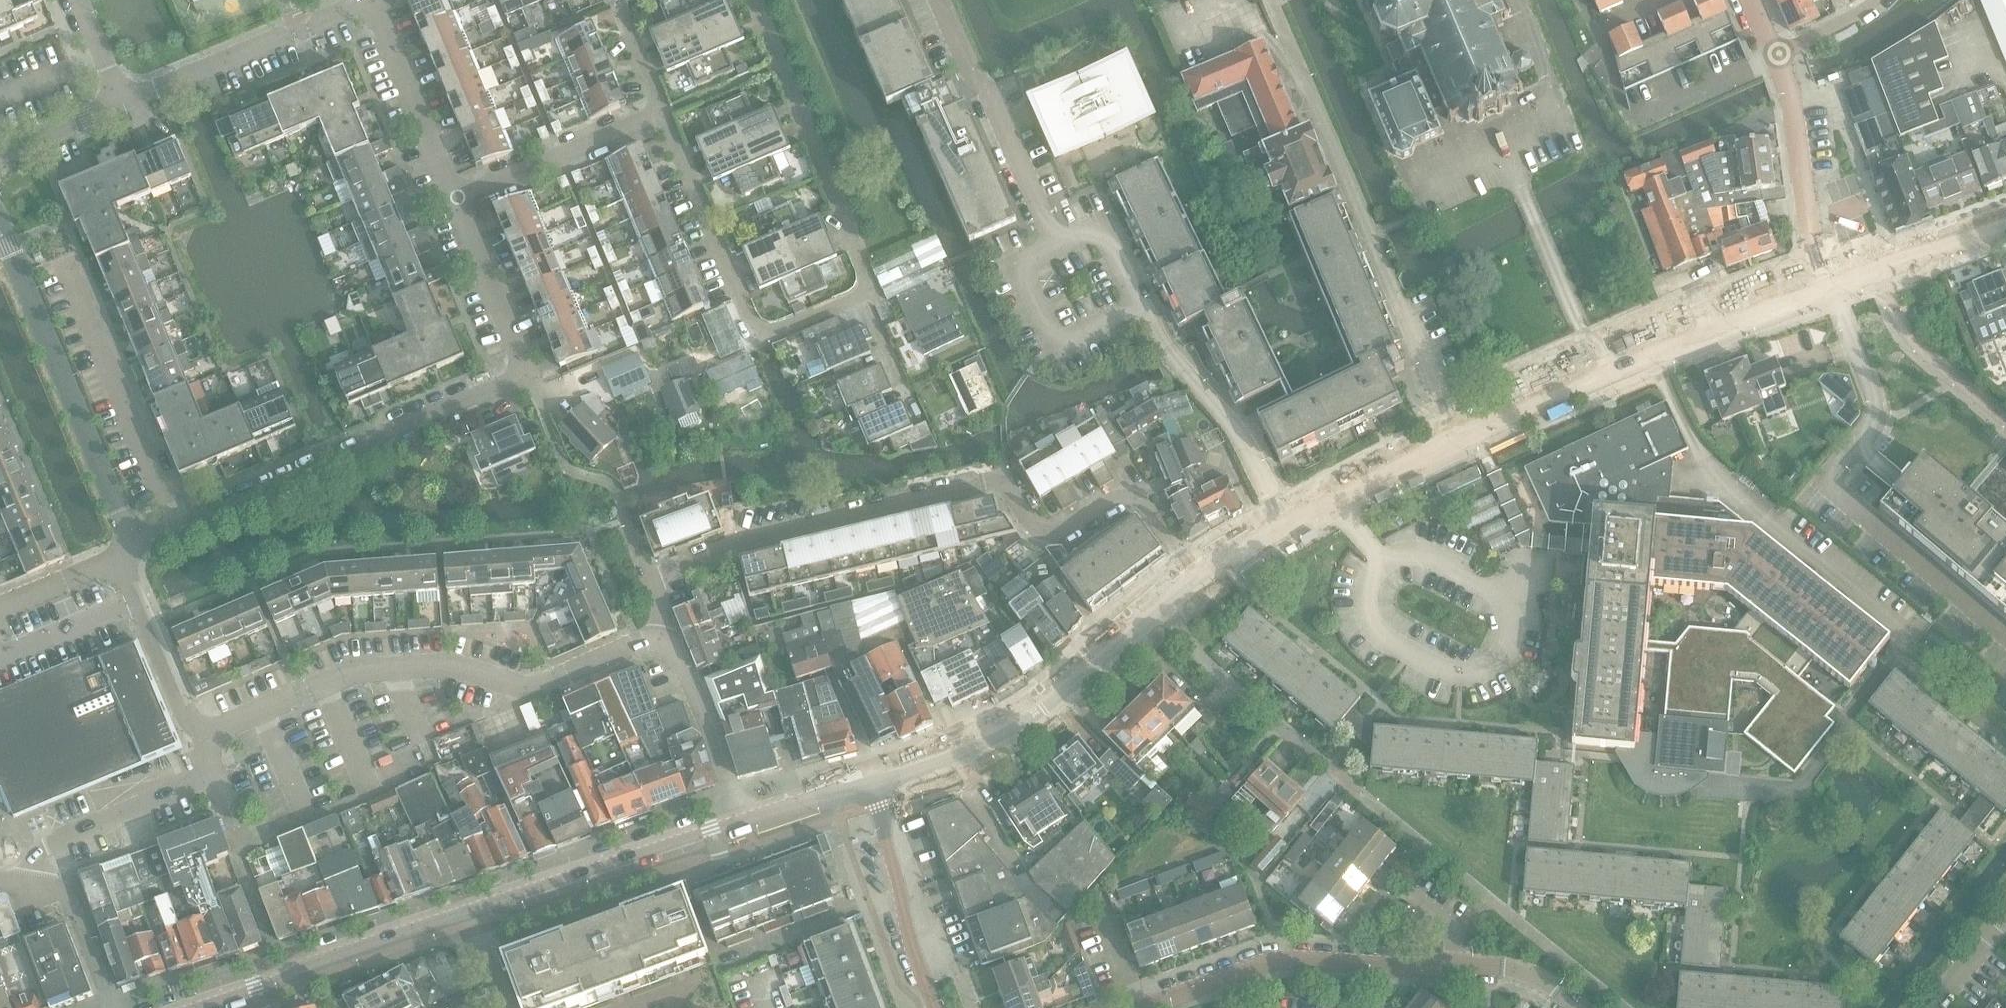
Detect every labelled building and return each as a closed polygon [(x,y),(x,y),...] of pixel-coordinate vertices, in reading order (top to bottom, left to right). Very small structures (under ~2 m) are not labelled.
[(16,28),(4,0),(0,0),(0,34),(16,28)] [(16,28),(37,19),(31,6),(41,1),(41,0),(4,0),(16,28)] [(419,27),(456,11),(452,0),(425,0),(410,6),(419,27)] [(522,9),(530,5),(527,0),(518,0),(522,9)] [(659,52),(697,36),(682,0),(663,0),(659,2),(669,24),(650,32),(659,52)] [(697,36),(736,20),(727,0),(724,0),(708,7),(705,0),(682,0),(697,36)] [(932,134),(925,138),(964,228),(970,226),(976,239),(975,239),(975,241),(1017,223),(965,106),(966,106),(965,104),(962,106),(951,82),(935,89),(933,85),(936,84),(936,82),(927,86),(889,0),(850,0),(851,1),(844,4),(850,19),(857,16),(862,27),(855,30),(863,48),(870,45),(875,56),(868,59),(888,104),(887,104),(887,106),(914,94),(932,134)] [(1410,78),(1415,90),(1431,127),(1434,136),(1441,133),(1432,111),(1441,107),(1441,109),(1445,107),(1449,116),(1447,117),(1448,119),(1450,119),(1451,121),(1453,120),(1452,118),(1466,112),(1468,118),(1467,119),(1468,121),(1470,121),(1471,123),(1472,122),(1471,120),(1475,118),(1476,121),(1478,120),(1479,121),(1482,120),(1482,119),(1482,118),(1498,111),(1499,112),(1499,113),(1502,112),(1502,111),(1501,110),(1504,109),(1503,106),(1507,104),(1507,105),(1510,104),(1509,103),(1510,103),(1509,100),(1508,100),(1506,96),(1522,90),(1521,88),(1522,87),(1521,84),(1520,85),(1516,75),(1518,74),(1517,71),(1515,72),(1514,72),(1508,57),(1510,56),(1509,53),(1506,54),(1501,41),(1504,39),(1495,20),(1506,15),(1506,16),(1508,15),(1508,14),(1509,14),(1508,11),(1507,12),(1502,0),(1381,0),(1375,14),(1374,14),(1372,14),(1372,17),(1374,17),(1375,17),(1380,31),(1379,32),(1379,33),(1381,35),(1381,34),(1382,33),(1398,39),(1399,42),(1392,45),(1386,47),(1393,62),(1398,60),(1403,71),(1407,70),(1410,78)] [(1600,14),(1623,3),(1622,0),(1594,0),(1600,14)] [(1701,17),(1689,22),(1698,42),(1704,56),(1717,50),(1711,36),(1733,26),(1721,0),(1694,0),(1701,17)] [(1810,0),(1797,0),(1780,8),(1789,30),(1818,17),(1810,0)] [(2005,62),(2005,0),(1981,0),(2005,62)] [(1698,42),(1689,22),(1681,4),(1658,14),(1666,33),(1653,38),(1668,71),(1682,65),(1676,51),(1698,42)] [(534,15),(530,5),(522,9),(526,18),(534,15)] [(487,10),(491,20),(500,17),(496,7),(487,10)] [(465,31),(456,11),(419,27),(427,47),(465,31)] [(534,15),(526,18),(530,28),(533,26),(537,24),(534,15)] [(504,26),(500,17),(491,20),(495,30),(504,26)] [(745,40),(736,20),(697,36),(716,79),(735,71),(726,48),(745,40)] [(555,39),(564,60),(602,44),(593,23),(555,39)] [(1869,63),(1870,66),(1871,66),(1899,136),(1921,128),(1937,122),(1927,96),(1941,90),(1932,64),(1946,59),(1933,23),(1869,63)] [(1668,71),(1653,38),(1641,44),(1633,25),(1609,36),(1620,75),(1648,64),(1654,78),(1668,71)] [(530,28),(514,35),(518,45),(538,37),(533,27),(533,26),(530,28)] [(427,47),(435,67),(473,51),(465,31),(427,47)] [(696,87),(716,79),(697,36),(659,52),(668,73),(687,65),(696,87)] [(1255,127),(1263,146),(1264,147),(1300,132),(1300,131),(1278,80),(1280,80),(1274,67),(1273,68),(1262,42),(1180,75),(1195,113),(1216,105),(1231,138),(1255,127)] [(564,60),(572,80),(610,64),(602,44),(564,60)] [(504,50),(508,60),(516,56),(512,47),(504,50)] [(526,63),(534,60),(530,50),(521,53),(526,63)] [(435,67),(443,87),(481,71),(473,51),(435,67)] [(1511,61),(1515,72),(1517,71),(1521,73),(1530,69),(1533,63),(1529,54),(1523,51),(1514,55),(1511,61)] [(520,66),(516,56),(508,60),(512,70),(520,66)] [(1068,83),(1033,99),(1059,158),(1094,143),(1094,142),(1115,133),(1116,133),(1151,118),(1125,58),(1115,62),(1089,74),(1090,74),(1068,84),(1068,83)] [(572,80),(580,100),(618,84),(610,64),(572,80)] [(736,68),(739,76),(750,73),(747,64),(736,68)] [(1928,209),(1914,174),(1913,174),(1898,137),(1899,136),(1871,66),(1870,66),(1847,75),(1851,87),(1841,91),(1855,126),(1854,126),(1896,235),(1932,221),(1928,209)] [(321,123),(336,159),(370,145),(355,109),(361,107),(345,69),(270,100),(286,137),(321,123)] [(443,87),(452,107),(490,91),(481,71),(443,87)] [(1414,145),(1434,136),(1431,127),(1415,90),(1410,78),(1368,96),(1389,145),(1393,155),(1403,159),(1412,155),(1414,145)] [(534,84),(538,94),(547,91),(542,81),(534,84)] [(627,105),(618,84),(580,100),(589,121),(627,105)] [(520,90),(525,100),(533,96),(529,86),(520,90)] [(452,107),(460,127),(498,111),(490,91),(452,107)] [(551,100),(547,91),(538,94),(543,104),(551,100)] [(745,93),(725,102),(744,145),(782,128),(773,107),(754,115),(745,93)] [(1952,101),(1960,122),(1960,125),(1962,128),(1974,123),(1986,119),(1976,93),(1952,101)] [(256,95),(246,99),(266,146),(286,137),(270,100),(259,104),(256,95)] [(537,106),(533,96),(525,100),(529,109),(537,106)] [(236,158),(266,146),(246,99),(237,103),(241,112),(229,117),(230,118),(231,122),(236,133),(237,136),(231,139),(229,140),(236,158)] [(1944,119),(1937,122),(1921,128),(1923,136),(1960,122),(1952,101),(1939,106),(1944,119)] [(696,140),(705,161),(744,145),(725,102),(706,110),(715,132),(696,140)] [(460,127),(468,146),(506,131),(498,111),(460,127)] [(230,118),(216,123),(223,138),(236,133),(231,122),(230,118)] [(555,135),(564,131),(559,121),(551,125),(555,135)] [(2000,145),(2005,162),(2005,124),(1995,128),(2001,144),(2000,145)] [(542,141),(550,137),(546,127),(537,131),(542,141)] [(1308,127),(1300,131),(1300,132),(1264,147),(1263,146),(1242,155),(1247,166),(1267,158),(1271,169),(1265,172),(1266,173),(1262,176),(1261,182),(1262,186),(1267,190),(1272,190),(1272,192),(1279,189),(1289,211),(1335,192),(1308,127)] [(791,149),(782,128),(744,145),(762,187),(782,179),(772,157),(791,149)] [(515,152),(506,131),(468,146),(477,167),(515,152)] [(161,134),(152,138),(171,185),(192,176),(176,139),(165,144),(161,134)] [(146,151),(135,156),(151,193),(171,185),(152,138),(142,142),(146,151)] [(335,184),(345,180),(379,165),(375,157),(393,150),(388,138),(371,146),(370,145),(336,159),(327,163),(335,184)] [(1684,167),(1688,177),(1694,192),(1701,211),(1707,211),(1736,206),(1763,203),(1761,189),(1774,188),(1770,157),(1774,157),(1773,148),(1769,148),(1768,139),(1736,143),(1736,138),(1718,140),(1720,154),(1716,155),(1684,167)] [(2000,145),(1994,147),(1990,138),(1974,143),(1978,152),(1971,155),(1984,188),(2005,180),(2005,162),(2000,145)] [(1711,141),(1679,154),(1684,167),(1716,155),(1711,141)] [(605,160),(614,181),(652,165),(643,144),(605,160)] [(742,196),(762,187),(744,145),(705,161),(714,182),(733,174),(742,196)] [(1661,161),(1623,176),(1630,192),(1643,188),(1651,208),(1644,211),(1662,257),(1667,271),(1675,268),(1675,269),(1712,255),(1705,238),(1705,237),(1714,234),(1715,234),(1707,211),(1701,211),(1694,192),(1686,195),(1680,180),(1688,177),(1684,167),(1679,154),(1677,149),(1659,156),(1661,161)] [(1967,155),(1914,174),(1928,209),(1980,190),(1967,155)] [(89,240),(97,259),(140,241),(135,228),(126,232),(116,208),(151,193),(135,156),(61,187),(84,242),(89,240)] [(296,163),(286,167),(291,179),(301,175),(296,163)] [(1108,184),(1115,197),(1180,327),(1196,319),(1237,405),(1280,385),(1238,297),(1223,304),(1152,163),(1108,184)] [(382,174),(379,165),(345,180),(353,200),(405,178),(400,166),(382,174)] [(614,181),(622,201),(660,185),(652,165),(614,181)] [(576,184),(584,181),(580,171),(572,174),(576,184)] [(562,190),(570,186),(566,176),(558,180),(562,190)] [(409,190),(405,178),(353,200),(361,219),(395,205),(392,197),(409,190)] [(622,201),(630,221),(668,205),(660,185),(622,201)] [(493,207),(502,227),(540,212),(531,191),(493,207)] [(1399,345),(1398,342),(1338,197),(1293,216),(1356,365),(1359,363),(1362,370),(1259,420),(1279,460),(1288,455),(1289,457),(1400,403),(1388,377),(1404,369),(1393,348),(1399,345)] [(585,205),(589,215),(597,211),(593,202),(585,205)] [(791,202),(772,210),(790,253),(829,237),(820,216),(801,224),(791,202)] [(413,215),(419,213),(415,203),(409,205),(408,209),(410,214),(413,215)] [(1751,230),(1742,234),(1751,259),(1776,250),(1766,225),(1770,224),(1763,203),(1736,206),(1737,220),(1747,219),(1751,230)] [(353,223),(361,243),(404,225),(395,205),(361,219),(353,223)] [(630,221),(639,241),(677,225),(668,205),(630,221)] [(1736,206),(1707,211),(1715,234),(1714,234),(1717,243),(1724,240),(1723,224),(1737,220),(1736,206)] [(571,211),(575,221),(583,217),(579,207),(571,211)] [(743,249),(752,269),(790,253),(772,210),(752,219),(761,241),(743,249)] [(601,221),(597,211),(589,215),(593,225),(601,221)] [(502,227),(510,247),(548,232),(540,212),(502,227)] [(587,227),(583,217),(575,221),(579,230),(587,227)] [(369,263),(378,259),(429,238),(425,226),(407,233),(404,225),(361,243),(369,263)] [(639,241),(647,261),(685,245),(677,225),(639,241)] [(510,247),(519,267),(557,251),(548,232),(510,247)] [(932,236),(870,266),(887,300),(887,302),(898,297),(923,285),(943,276),(937,262),(945,259),(947,258),(938,236),(937,234),(937,235),(932,236)] [(1714,234),(1705,237),(1712,255),(1720,251),(1717,243),(1714,234)] [(1724,240),(1717,243),(1726,268),(1727,268),(1751,259),(1742,234),(1724,240)] [(837,257),(829,237),(790,253),(808,296),(828,287),(819,265),(837,257)] [(434,249),(429,238),(378,259),(386,279),(420,265),(417,257),(434,249)] [(97,259),(106,280),(149,262),(140,241),(97,259)] [(601,245),(605,255),(614,251),(610,241),(601,245)] [(647,261),(655,281),(693,265),(685,245),(647,261)] [(587,251),(591,260),(599,257),(595,247),(587,251)] [(519,267),(527,287),(565,271),(557,251),(519,267)] [(618,261),(614,251),(605,255),(609,264),(618,261)] [(789,304),(808,296),(790,253),(752,269),(760,290),(779,282),(789,304)] [(604,267),(599,257),(591,260),(595,270),(604,267)] [(152,270),(149,262),(106,280),(114,300),(148,285),(143,273),(152,270)] [(424,273),(420,265),(386,279),(395,299),(429,285),(446,278),(441,266),(424,273)] [(655,281),(664,301),(702,285),(693,265),(655,281)] [(527,287),(535,307),(573,291),(565,271),(527,287)] [(2005,272),(1968,286),(1970,291),(1959,295),(1973,330),(2005,317),(2005,274),(2005,272)] [(618,285),(622,294),(630,291),(626,281),(618,285)] [(157,282),(148,285),(114,300),(122,319),(165,301),(157,282)] [(444,321),(429,285),(395,299),(410,336),(375,351),(390,389),(465,357),(449,319),(444,321)] [(710,306),(702,285),(664,301),(672,321),(710,306)] [(604,291),(608,300),(616,297),(612,287),(604,291)] [(925,355),(963,337),(945,297),(935,302),(929,289),(901,303),(925,355)] [(535,307),(544,327),(582,311),(573,291),(535,307)] [(634,301),(630,291),(622,294),(626,304),(634,301)] [(350,296),(347,311),(359,314),(365,311),(357,293),(350,296)] [(620,307),(616,297),(608,300),(612,310),(620,307)] [(174,321),(165,301),(122,319),(131,339),(174,321)] [(803,303),(793,307),(796,314),(806,310),(803,303)] [(643,321),(656,315),(652,305),(639,311),(643,321)] [(745,350),(726,305),(703,315),(722,360),(745,350)] [(544,327),(552,347),(590,331),(582,311),(544,327)] [(635,324),(643,321),(639,311),(630,314),(635,324)] [(620,330),(629,327),(624,317),(616,320),(620,330)] [(344,333),(338,319),(330,323),(336,336),(344,333)] [(833,370),(857,360),(872,354),(861,328),(841,336),(834,319),(802,333),(810,353),(811,353),(815,362),(806,366),(812,379),(833,370)] [(177,329),(174,321),(131,339),(139,359),(173,345),(168,333),(177,329)] [(599,352),(590,331),(552,347),(561,368),(599,352)] [(654,338),(642,344),(646,351),(658,346),(655,340),(655,338),(654,338)] [(139,359),(147,379),(190,361),(182,341),(173,345),(139,359)] [(380,393),(390,389),(375,351),(355,359),(374,406),(384,402),(380,393)] [(615,397),(650,383),(638,354),(604,369),(615,397)] [(719,398),(747,386),(749,393),(762,387),(748,355),(707,373),(719,398)] [(968,370),(950,378),(969,418),(996,405),(981,375),(987,372),(980,356),(965,363),(968,370)] [(674,422),(679,420),(683,430),(700,423),(696,413),(699,411),(687,382),(701,375),(695,358),(666,371),(673,385),(662,390),(674,422)] [(365,410),(374,406),(355,359),(334,368),(350,406),(361,401),(365,410)] [(862,373),(857,360),(833,370),(839,384),(838,384),(848,408),(844,410),(844,411),(878,397),(893,391),(882,365),(862,373)] [(1746,361),(1724,370),(1740,415),(1763,407),(1767,417),(1785,411),(1777,390),(1785,388),(1774,360),(1749,370),(1746,361)] [(194,369),(190,361),(147,379),(156,400),(190,385),(184,373),(194,369)] [(1045,369),(1052,383),(1061,379),(1054,365),(1045,369)] [(1723,369),(1705,376),(1711,392),(1706,393),(1712,411),(1717,409),(1722,422),(1740,416),(1740,415),(1723,369)] [(1818,382),(1845,405),(1836,416),(1850,428),(1860,417),(1860,413),(1852,406),(1857,400),(1849,377),(1832,374),(1823,375),(1818,382)] [(278,383),(257,392),(276,436),(297,428),(278,383)] [(1115,418),(1114,419),(1115,420),(1133,451),(1148,442),(1141,430),(1161,419),(1153,399),(1148,383),(1130,392),(1138,405),(1115,418)] [(799,386),(796,390),(798,395),(803,397),(808,395),(809,390),(808,386),(803,384),(799,386)] [(205,422),(190,385),(156,400),(164,419),(158,421),(181,476),(256,445),(240,407),(205,422)] [(1183,390),(1153,399),(1161,419),(1162,421),(1192,413),(1183,390)] [(237,400),(240,407),(256,445),(276,436),(257,392),(237,400)] [(594,393),(581,397),(584,405),(585,406),(589,402),(591,404),(592,403),(598,397),(594,393)] [(884,411),(878,397),(844,411),(846,415),(851,426),(860,422),(870,447),(888,439),(894,452),(911,444),(912,447),(934,437),(927,422),(914,428),(904,402),(884,411)] [(1753,530),(1719,504),(1670,499),(1673,465),(1671,459),(1689,451),(1667,404),(1525,469),(1550,524),(1567,525),(1566,538),(1566,539),(1565,551),(1565,552),(1589,555),(1581,649),(1578,649),(1575,652),(1572,679),(1575,682),(1578,683),(1572,745),(1627,750),(1627,754),(1626,764),(1625,771),(1634,787),(1648,795),(1663,799),(1678,798),(1685,795),(1692,792),(1700,786),(1709,780),(1709,774),(1724,775),(1733,682),(1756,684),(1774,698),(1744,735),(1794,776),(1835,725),(1827,719),(1835,708),(1798,678),(1812,661),(1849,691),(1890,640),(1826,589),(1816,581),(1753,530)] [(592,461),(615,439),(585,406),(584,405),(561,427),(592,461)] [(1094,419),(1075,430),(1107,484),(1114,480),(1103,461),(1115,454),(1112,448),(1123,441),(1104,410),(1093,417),(1094,419)] [(528,468),(533,464),(523,440),(526,439),(516,415),(471,434),(481,457),(476,459),(482,474),(492,470),(499,488),(502,487),(516,476),(529,471),(528,468)] [(824,419),(816,423),(820,432),(828,429),(824,419)] [(13,438),(9,430),(4,432),(0,421),(0,444),(13,438)] [(466,423),(458,426),(463,437),(471,434),(466,423)] [(1100,488),(1107,484),(1075,430),(1057,441),(1077,476),(1089,469),(1100,488)] [(1169,487),(1170,488),(1186,481),(1172,445),(1167,435),(1154,440),(1153,450),(1168,487),(1169,487)] [(934,437),(912,447),(914,451),(938,448),(937,445),(934,437)] [(13,438),(0,444),(0,467),(16,460),(12,449),(17,447),(13,438)] [(1190,438),(1172,445),(1186,481),(1197,503),(1204,519),(1225,508),(1228,514),(1233,518),(1240,514),(1242,507),(1226,476),(1206,487),(1197,465),(1200,464),(1190,438)] [(1065,483),(1077,476),(1057,441),(1038,452),(1070,506),(1076,502),(1065,483)] [(1063,510),(1070,506),(1038,452),(1019,464),(1039,498),(1052,491),(1063,510)] [(1879,508),(2005,615),(2005,527),(1922,456),(1879,508)] [(16,460),(0,467),(0,491),(30,478),(26,469),(21,471),(16,460)] [(389,468),(382,474),(385,479),(390,480),(395,476),(393,472),(389,468)] [(30,478),(0,491),(0,513),(0,514),(33,500),(28,489),(34,487),(30,478)] [(1209,529),(1204,519),(1197,503),(1186,481),(1170,488),(1164,491),(1190,540),(1209,529)] [(729,484),(731,493),(742,492),(740,482),(729,484)] [(744,505),(742,492),(731,493),(733,507),(744,505)] [(687,497),(673,502),(689,547),(704,542),(703,540),(723,532),(709,494),(689,502),(687,497)] [(993,498),(972,503),(981,541),(1002,536),(1010,547),(1021,539),(1007,518),(998,515),(993,498)] [(38,511),(33,500),(0,514),(9,534),(46,518),(43,509),(38,511)] [(675,553),(689,547),(673,502),(658,508),(660,512),(640,520),(654,558),(674,551),(675,553)] [(628,513),(630,519),(641,515),(636,503),(629,506),(628,513)] [(972,503),(952,508),(951,508),(960,546),(981,541),(972,503)] [(952,507),(930,512),(939,551),(960,546),(951,508),(952,508),(952,507)] [(930,512),(909,517),(918,556),(939,551),(930,512)] [(1130,515),(1115,524),(1094,536),(1068,555),(1061,546),(1048,547),(1045,549),(1092,612),(1108,601),(1122,590),(1151,568),(1166,557),(1136,516),(1130,515)] [(909,517),(888,523),(897,562),(918,556),(909,517)] [(9,534),(17,554),(50,540),(45,529),(50,527),(46,518),(9,534)] [(888,523),(867,528),(876,567),(897,562),(888,523)] [(867,528),(846,533),(855,572),(876,567),(867,528)] [(846,533),(825,538),(834,577),(855,572),(846,533)] [(825,538),(804,543),(813,582),(834,577),(825,538)] [(54,551),(50,540),(17,554),(26,575),(64,559),(59,549),(54,551)] [(804,543),(783,548),(792,587),(813,582),(804,543)] [(538,572),(566,570),(581,546),(532,549),(534,579),(536,579),(539,579),(538,572)] [(571,598),(572,601),(573,602),(600,590),(581,546),(566,570),(577,596),(571,598)] [(782,549),(762,554),(771,592),(792,587),(783,548),(782,548),(782,549)] [(536,584),(536,579),(534,579),(532,549),(511,551),(513,586),(536,584)] [(511,551),(489,552),(492,587),(513,586),(511,551)] [(489,552),(467,554),(470,589),(492,587),(489,552)] [(982,570),(994,562),(988,553),(976,561),(982,570)] [(447,591),(470,589),(467,554),(445,556),(447,591)] [(749,597),(771,592),(762,554),(740,559),(749,597)] [(414,558),(417,593),(418,604),(440,602),(439,591),(440,591),(437,556),(414,558)] [(395,594),(417,593),(414,558),(393,560),(395,594)] [(1023,578),(1068,638),(1068,637),(1073,633),(1072,632),(1080,626),(1079,625),(1081,622),(1084,620),(1064,594),(1066,592),(1041,559),(1021,575),(1023,578)] [(393,560),(371,561),(374,596),(395,594),(393,560)] [(994,562),(982,570),(982,571),(988,579),(1003,568),(996,560),(994,562)] [(371,561),(350,563),(352,598),(374,596),(371,561)] [(350,563),(325,565),(334,599),(352,598),(350,563)] [(325,565),(303,575),(316,606),(334,599),(325,565)] [(974,567),(961,574),(966,584),(979,577),(974,567)] [(961,573),(896,600),(915,645),(908,648),(930,696),(935,706),(948,700),(952,708),(989,691),(978,666),(973,656),(1001,641),(998,637),(986,619),(975,600),(973,597),(970,592),(966,584),(961,574),(961,573)] [(902,580),(903,584),(906,589),(920,584),(916,574),(902,580)] [(303,575),(283,583),(297,615),(316,606),(303,575)] [(892,577),(879,580),(881,590),(895,586),(892,577)] [(983,586),(979,577),(966,584),(970,592),(983,586)] [(1049,652),(1068,638),(1023,578),(1000,596),(1020,622),(1024,619),(1049,652)] [(867,593),(881,590),(879,580),(865,584),(867,593)] [(276,624),(297,615),(283,583),(262,592),(276,624)] [(988,594),(983,586),(970,592),(973,597),(975,600),(988,594)] [(851,587),(837,591),(839,600),(853,597),(851,587)] [(568,603),(577,624),(609,610),(600,590),(573,602),(572,601),(568,603)] [(825,603),(839,600),(837,591),(823,594),(825,603)] [(727,617),(746,609),(743,595),(734,597),(734,600),(721,605),(722,608),(708,614),(699,592),(692,595),(695,602),(673,610),(682,633),(711,621),(711,623),(727,617)] [(853,605),(857,625),(862,649),(893,714),(890,716),(894,729),(900,741),(933,724),(922,700),(930,696),(908,648),(915,645),(896,600),(894,593),(862,601),(853,605)] [(255,595),(234,604),(248,636),(268,627),(255,595)] [(809,598),(795,601),(797,610),(811,607),(809,598)] [(784,614),(797,610),(795,601),(781,605),(784,614)] [(234,604),(214,613),(228,645),(248,636),(234,604)] [(754,611),(756,621),(770,617),(768,608),(754,611)] [(1351,734),(1364,718),(1352,708),(1360,698),(1249,608),(1222,642),(1333,732),(1339,724),(1351,734)] [(618,631),(609,610),(577,624),(586,645),(618,631)] [(506,622),(516,622),(515,612),(505,613),(506,622)] [(526,612),(515,612),(516,622),(526,621),(526,612)] [(214,613),(194,621),(208,653),(228,645),(214,613)] [(796,679),(832,668),(822,635),(815,613),(801,617),(803,628),(783,635),(796,679)] [(821,626),(831,623),(828,613),(818,616),(821,626)] [(483,615),(472,616),(473,625),(484,624),(483,615)] [(462,626),(473,625),(472,616),(462,617),(462,626)] [(730,626),(727,617),(711,623),(711,621),(682,633),(697,671),(726,659),(715,632),(730,626)] [(430,619),(419,620),(420,629),(430,628),(430,619)] [(409,629),(420,629),(419,620),(409,621),(409,629)] [(187,662),(208,653),(194,621),(169,632),(176,649),(180,647),(187,662)] [(387,622),(376,623),(377,632),(387,631),(387,622)] [(366,632),(377,632),(376,623),(366,624),(366,632)] [(539,628),(543,638),(552,634),(548,624),(539,628)] [(351,625),(341,626),(343,635),(352,634),(351,625)] [(334,638),(343,635),(341,626),(331,630),(334,638)] [(869,743),(894,729),(890,716),(893,714),(862,649),(861,649),(847,652),(843,629),(822,635),(832,668),(869,743)] [(1021,629),(1001,641),(1022,675),(1043,663),(1021,629)] [(556,644),(552,634),(543,638),(548,648),(556,644)] [(317,636),(307,640),(311,648),(321,644),(317,636)] [(302,652),(311,648),(307,640),(298,644),(302,652)] [(1024,679),(1022,675),(1001,641),(973,656),(978,666),(990,659),(995,666),(985,673),(997,695),(1024,679)] [(177,738),(137,642),(77,666),(78,667),(0,699),(0,783),(0,785),(14,818),(181,748),(177,738)] [(741,651),(745,663),(760,656),(757,646),(741,651)] [(759,712),(775,707),(772,695),(760,656),(745,663),(703,679),(722,722),(740,777),(776,769),(759,712)] [(268,657),(258,661),(262,669),(272,665),(268,657)] [(252,673),(262,669),(258,661),(249,666),(252,673)] [(675,763),(676,763),(687,795),(716,785),(701,737),(693,732),(683,703),(681,704),(668,665),(652,670),(650,663),(622,674),(646,738),(648,738),(661,767),(675,763)] [(2005,811),(2005,760),(1895,670),(1868,704),(1981,795),(1967,812),(1981,823),(1995,806),(2004,813),(2005,811)] [(197,697),(222,686),(219,678),(218,678),(217,674),(199,682),(196,675),(189,679),(197,697)] [(229,674),(219,678),(222,686),(232,682),(229,674)] [(803,683),(803,686),(816,722),(822,744),(825,754),(822,755),(823,760),(856,753),(847,721),(845,721),(837,703),(820,706),(814,686),(829,683),(826,676),(803,683)] [(609,678),(595,684),(617,735),(648,809),(687,795),(675,763),(656,770),(641,739),(639,740),(618,698),(609,678)] [(1143,698),(1169,725),(1178,734),(1198,714),(1163,678),(1154,687),(1152,687),(1145,693),(1146,695),(1143,698)] [(563,699),(572,722),(573,721),(579,737),(577,737),(588,763),(600,792),(612,822),(613,824),(649,811),(648,809),(617,735),(595,684),(563,699)] [(803,686),(772,695),(775,707),(776,707),(782,730),(791,728),(799,758),(807,760),(822,755),(825,754),(822,744),(816,722),(803,686)] [(1161,732),(1169,725),(1143,698),(1124,716),(1151,743),(1160,752),(1170,741),(1161,732)] [(532,704),(521,708),(530,733),(541,728),(532,704)] [(1142,751),(1151,743),(1124,716),(1123,718),(1120,717),(1115,722),(1115,725),(1106,734),(1140,769),(1150,760),(1142,751)] [(566,761),(570,770),(588,763),(577,737),(579,737),(573,721),(572,722),(548,731),(552,743),(556,741),(564,762),(566,761)] [(1568,846),(1574,765),(1535,762),(1538,741),(1373,726),(1370,770),(1532,784),(1527,842),(1568,846)] [(551,849),(590,831),(547,735),(490,758),(496,771),(535,856),(551,849)] [(1129,792),(1140,781),(1111,750),(1098,762),(1079,738),(1047,764),(1071,794),(1068,796),(1081,812),(1086,808),(1074,792),(1085,783),(1090,788),(1110,772),(1129,792)] [(487,749),(462,759),(467,772),(477,779),(496,772),(487,749)] [(1266,762),(1219,815),(1232,827),(1258,798),(1264,803),(1285,779),(1266,762)] [(593,829),(612,822),(600,792),(588,763),(570,770),(568,771),(593,829)] [(395,791),(411,825),(415,834),(408,840),(434,890),(478,876),(462,841),(459,835),(431,774),(395,791)] [(1036,836),(1067,817),(1040,776),(1002,800),(1018,825),(1014,827),(1024,843),(1033,850),(1034,849),(1042,844),(1036,836)] [(477,821),(486,840),(500,868),(514,863),(501,836),(499,836),(489,812),(491,812),(468,779),(457,786),(460,792),(470,808),(477,821)] [(1270,808),(1257,823),(1270,835),(1304,796),(1285,779),(1264,803),(1270,808)] [(453,780),(442,786),(450,798),(460,792),(457,786),(453,780)] [(1217,807),(1232,791),(1223,783),(1208,799),(1217,807)] [(1198,790),(1181,810),(1200,827),(1206,821),(1218,808),(1217,807),(1208,799),(1198,790)] [(395,792),(385,796),(389,807),(400,803),(395,792)] [(374,814),(389,807),(385,796),(370,803),(374,814)] [(958,800),(926,812),(954,885),(982,964),(983,966),(1045,943),(1058,927),(1067,916),(1069,913),(1037,886),(1029,874),(1015,879),(1015,878),(978,835),(983,830),(959,801),(958,800)] [(1330,802),(1321,814),(1328,820),(1338,808),(1330,802)] [(452,816),(478,876),(500,868),(470,808),(452,816)] [(504,808),(491,812),(489,812),(499,836),(501,836),(514,863),(528,858),(504,808)] [(345,824),(359,818),(355,809),(341,815),(345,824)] [(1961,854),(1976,836),(1942,809),(1839,937),(1873,965),(1959,858),(1961,854)] [(201,817),(204,827),(218,822),(214,813),(201,817)] [(1310,827),(1318,833),(1328,820),(1321,814),(1310,827)] [(376,909),(351,853),(336,817),(321,823),(303,830),(303,831),(319,866),(320,866),(341,921),(376,909)] [(1200,827),(1200,828),(1212,840),(1219,832),(1206,821),(1200,827)] [(1363,821),(1350,837),(1383,864),(1397,847),(1363,821)] [(1047,857),(1029,874),(1037,886),(1069,913),(1115,859),(1084,822),(1066,839),(1047,857)] [(217,958),(238,951),(217,895),(216,895),(205,866),(219,862),(218,857),(228,854),(218,825),(161,845),(170,875),(174,889),(175,890),(183,887),(184,889),(183,889),(188,906),(198,910),(217,958)] [(401,837),(395,839),(398,848),(417,896),(434,890),(408,840),(415,834),(411,825),(398,830),(401,837)] [(298,934),(341,921),(320,866),(319,866),(303,831),(278,840),(280,847),(268,851),(298,934)] [(1042,844),(1034,849),(1047,857),(1066,839),(1061,831),(1042,844)] [(1305,832),(1295,845),(1304,852),(1314,839),(1305,832)] [(1276,835),(1251,864),(1262,873),(1287,844),(1276,835)] [(371,848),(371,849),(386,884),(390,883),(398,902),(417,896),(398,848),(384,853),(377,836),(368,839),(371,848)] [(826,837),(696,885),(718,944),(725,941),(728,948),(753,939),(750,932),(763,927),(766,935),(791,925),(788,918),(801,913),(804,920),(829,911),(827,903),(834,901),(831,891),(818,856),(823,854),(824,857),(832,854),(826,837)] [(1371,880),(1383,864),(1350,837),(1337,853),(1371,880)] [(161,845),(147,851),(157,880),(170,875),(161,845)] [(1295,845),(1285,859),(1293,865),(1304,852),(1295,845)] [(380,908),(398,902),(390,883),(386,884),(371,849),(366,850),(370,862),(362,865),(380,908)] [(1720,969),(1727,890),(1689,886),(1691,865),(1527,850),(1523,893),(1686,908),(1680,965),(1720,969)] [(147,851),(132,856),(143,886),(157,880),(147,851)] [(278,941),(298,934),(268,851),(264,853),(276,885),(259,892),(278,941)] [(1222,852),(1208,857),(1212,867),(1226,862),(1222,852)] [(1358,896),(1371,880),(1337,853),(1325,869),(1358,896)] [(1961,854),(1959,858),(1965,863),(1967,859),(1961,854)] [(193,965),(217,958),(198,910),(188,906),(183,889),(184,889),(183,887),(175,890),(174,889),(170,875),(157,880),(143,886),(132,856),(101,866),(122,925),(145,917),(141,905),(156,900),(157,903),(169,899),(193,965)] [(1196,873),(1212,867),(1208,857),(1192,863),(1196,873)] [(127,940),(122,925),(101,866),(79,874),(120,988),(141,981),(138,971),(127,940)] [(1186,866),(1170,871),(1174,881),(1189,876),(1186,866)] [(1345,912),(1358,896),(1325,869),(1312,885),(1345,912)] [(1159,887),(1174,881),(1170,871),(1155,877),(1159,887)] [(1147,880),(1132,886),(1136,896),(1151,891),(1147,880)] [(637,903),(662,970),(668,968),(670,973),(687,967),(685,962),(708,953),(687,899),(690,898),(684,882),(669,888),(670,891),(637,903)] [(1332,928),(1345,912),(1312,885),(1299,902),(1309,909),(1325,922),(1326,923),(1331,927),(1332,928)] [(240,886),(217,895),(238,951),(262,944),(240,886)] [(1121,901),(1136,896),(1132,886),(1117,891),(1121,901)] [(1242,886),(1222,893),(1237,933),(1256,926),(1242,886)] [(1222,893),(1203,900),(1218,940),(1237,933),(1222,893)] [(1294,898),(1291,902),(1305,914),(1309,909),(1299,902),(1294,898)] [(1,978),(5,989),(12,1007),(49,1007),(33,963),(25,941),(24,942),(21,934),(11,906),(9,906),(9,905),(9,901),(7,899),(3,899),(1,901),(0,902),(0,976),(1,978)] [(190,966),(193,965),(169,899),(157,903),(165,924),(161,925),(165,935),(159,937),(170,971),(190,965),(190,966)] [(624,907),(574,926),(595,994),(608,990),(610,995),(627,989),(625,984),(662,970),(637,903),(636,903),(634,900),(623,905),(624,907)] [(1203,900),(1184,907),(1198,947),(1218,940),(1203,900)] [(1184,907),(1164,914),(1179,954),(1198,947),(1184,907)] [(1164,914),(1145,921),(1160,961),(1179,954),(1164,914)] [(877,978),(855,921),(842,925),(844,930),(801,946),(808,966),(799,969),(806,988),(815,985),(824,1007),(888,1007),(877,978)] [(1140,969),(1160,961),(1145,921),(1126,929),(1140,969)] [(1325,922),(1321,926),(1328,932),(1331,927),(1326,923),(1325,922)] [(1072,956),(1080,953),(1076,941),(1069,923),(1061,926),(1072,956)] [(25,941),(33,963),(49,1007),(61,1007),(94,996),(76,947),(68,926),(25,941)] [(565,1006),(595,994),(574,926),(546,937),(544,934),(533,938),(534,941),(500,953),(502,959),(499,960),(504,971),(507,970),(521,1007),(566,1007),(565,1006)] [(151,932),(127,940),(138,971),(146,969),(148,977),(165,971),(151,932)] [(771,968),(778,965),(775,956),(768,959),(769,962),(771,968)] [(468,995),(448,1004),(435,978),(425,960),(421,959),(385,978),(345,999),(349,1007),(473,1007),(468,995)] [(1047,974),(1038,977),(1031,959),(994,973),(1003,999),(1049,982),(1049,981),(1047,974)] [(1084,998),(1096,994),(1084,962),(1074,971),(1084,998)] [(1842,989),(1680,974),(1677,1007),(1841,1007),(1842,989)] [(5,989),(1,978),(0,976),(0,1007),(12,1007),(5,989)] [(1049,981),(1049,982),(1003,999),(1007,1007),(1042,1007),(1037,994),(1052,988),(1049,981)] [(787,987),(780,990),(786,1007),(787,1007),(794,1006),(787,987)] [(1409,1007),(1411,1007),(1445,1007),(1423,990),(1409,1007)] [(1994,999),(1987,1007),(1988,1007),(2005,1007),(1994,999)]
